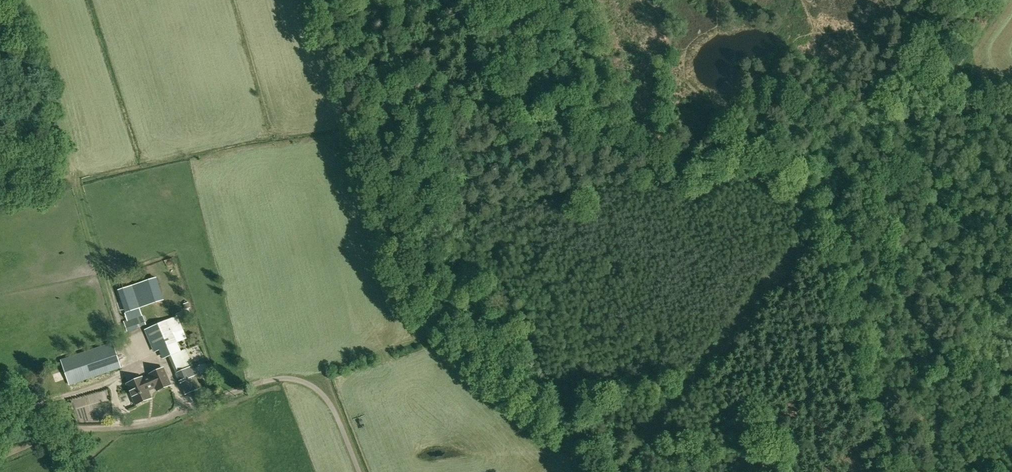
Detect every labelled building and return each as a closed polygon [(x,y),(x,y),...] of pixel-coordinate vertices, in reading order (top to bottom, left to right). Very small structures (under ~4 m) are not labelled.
[(159,277),(121,290),(128,312),(167,300),(159,277)] [(132,317),(136,329),(141,327),(137,315),(132,317)] [(159,350),(162,359),(168,357),(175,374),(176,373),(184,395),(201,388),(191,367),(192,367),(185,350),(181,351),(174,334),(183,330),(177,315),(144,330),(153,353),(159,350)] [(69,386),(121,368),(112,342),(60,360),(69,386)] [(164,367),(148,374),(149,376),(143,378),(143,376),(126,384),(134,406),(152,398),(149,391),(155,388),(156,392),(171,385),(164,367)]
